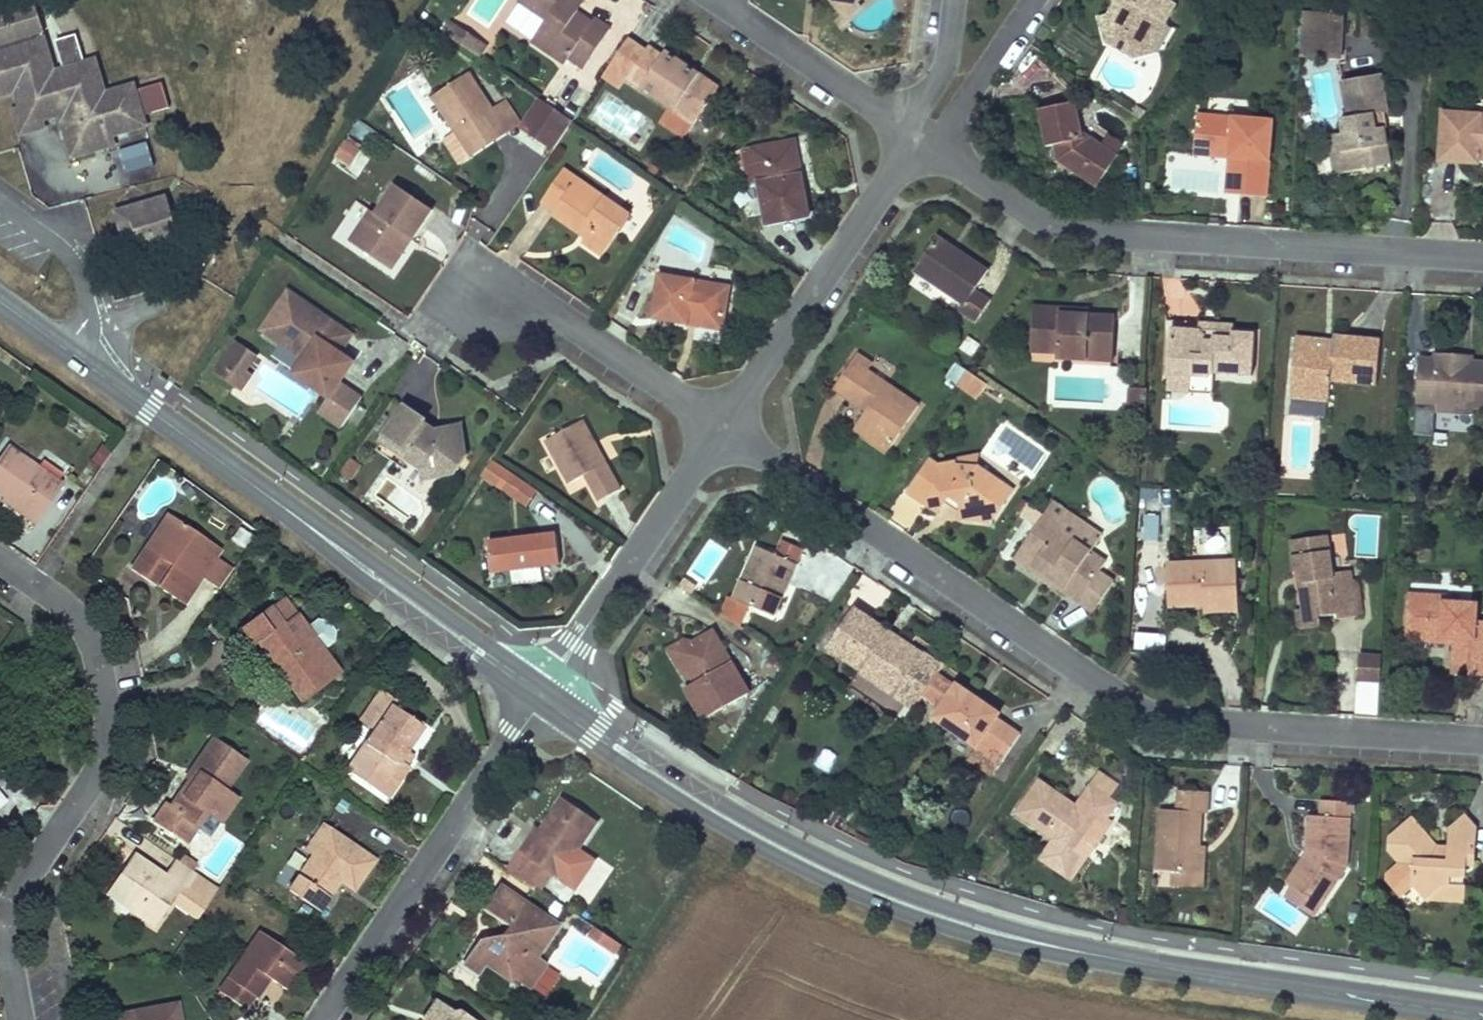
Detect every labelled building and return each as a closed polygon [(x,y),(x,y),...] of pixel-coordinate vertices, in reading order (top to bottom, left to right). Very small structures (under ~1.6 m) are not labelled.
[(540,18),(525,39),(560,63),(564,56),(578,65),(606,24),(589,13),(585,18),(570,8),(561,2),(563,0),(513,0),(540,18)] [(832,5),(844,19),(858,8),(854,4),(851,0),(837,0),(832,5)] [(1097,30),(1101,48),(1123,60),(1146,55),(1141,39),(1161,2),(1162,0),(1113,0),(1097,30)] [(1141,39),(1146,55),(1161,29),(1157,27),(1169,6),(1161,2),(1141,39)] [(1346,56),(1348,9),(1304,7),(1302,54),(1346,56)] [(479,55),(487,43),(467,28),(458,41),(479,55)] [(19,103),(25,120),(17,123),(25,148),(48,140),(46,132),(62,126),(75,166),(114,153),(111,146),(150,134),(136,89),(107,98),(96,65),(86,68),(77,38),(44,47),(39,31),(6,41),(0,37),(0,109),(19,103)] [(627,77),(644,51),(626,38),(597,81),(616,94),(627,77)] [(644,51),(627,77),(695,122),(718,88),(663,51),(659,56),(646,48),(644,51)] [(1387,105),(1379,69),(1339,78),(1347,113),(1339,115),(1342,130),(1337,131),(1345,169),(1364,166),(1362,157),(1386,152),(1380,120),(1372,122),(1369,109),(1377,107),(1387,105)] [(467,72),(431,97),(453,130),(466,150),(502,125),(489,106),(467,72)] [(148,111),(170,105),(163,79),(140,85),(148,111)] [(591,115),(630,138),(645,113),(605,90),(591,115)] [(502,98),(489,106),(502,125),(466,150),(453,130),(440,139),(457,164),(518,122),(502,98)] [(548,103),(539,98),(521,125),(529,130),(548,103)] [(1094,187),(1114,155),(1079,131),(1071,101),(1034,109),(1042,147),(1050,145),(1053,160),(1094,187)] [(553,146),(571,120),(548,103),(529,130),(553,146)] [(1372,122),(1380,120),(1377,107),(1369,109),(1372,122)] [(1270,117),(1194,111),(1191,144),(1228,147),(1227,154),(1240,155),(1237,191),(1263,194),(1270,117)] [(1443,111),(1441,159),(1479,160),(1479,154),(1482,154),(1482,113),(1443,111)] [(1334,172),(1345,169),(1337,131),(1326,133),(1334,172)] [(793,140),(751,148),(757,177),(766,224),(808,216),(793,140)] [(1228,147),(1191,144),(1191,151),(1227,154),(1228,147)] [(757,177),(751,148),(736,151),(742,180),(757,177)] [(1362,157),(1364,166),(1388,160),(1386,152),(1362,157)] [(1224,190),(1237,191),(1240,155),(1227,154),(1224,190)] [(628,211),(560,167),(540,199),(562,213),(558,218),(584,235),(580,241),(601,254),(628,211)] [(366,210),(344,241),(380,266),(403,232),(409,236),(428,209),(390,183),(370,212),(366,210)] [(172,204),(152,210),(153,216),(174,209),(172,204)] [(189,258),(174,209),(153,216),(152,210),(134,216),(145,251),(148,260),(162,256),(165,266),(189,258)] [(145,251),(134,216),(120,220),(131,255),(145,251)] [(386,270),(409,236),(403,232),(380,266),(386,270)] [(985,267),(935,234),(911,271),(960,304),(955,310),(972,321),(987,298),(972,287),(985,267)] [(181,274),(189,258),(165,266),(181,274)] [(730,285),(660,273),(652,319),(721,332),(730,285)] [(317,313),(285,291),(258,331),(302,360),(293,374),(326,396),(315,412),(339,428),(359,399),(336,383),(349,364),(336,355),(345,342),(313,320),(317,313)] [(1029,304),(1029,313),(1090,317),(1091,307),(1029,304)] [(350,335),(317,313),(313,320),(345,342),(350,335)] [(1090,317),(1029,313),(1027,351),(1054,352),(1053,360),(1083,362),(1083,351),(1111,353),(1113,318),(1090,317)] [(1199,332),(1200,321),(1171,319),(1170,330),(1199,332)] [(1199,332),(1170,330),(1167,376),(1217,379),(1217,373),(1253,375),(1255,334),(1233,332),(1233,324),(1200,321),(1199,332)] [(966,333),(959,348),(975,355),(982,340),(966,333)] [(1381,339),(1333,335),(1333,342),(1296,339),(1292,377),(1307,378),(1305,397),(1329,399),(1331,374),(1378,378),(1381,339)] [(229,348),(220,363),(247,379),(250,376),(241,370),(248,359),(229,348)] [(858,351),(833,388),(865,410),(853,428),(884,449),(915,404),(865,370),(872,360),(858,351)] [(1111,363),(1111,353),(1083,351),(1083,362),(1111,363)] [(1415,403),(1437,404),(1469,406),(1482,407),(1482,362),(1471,361),(1471,354),(1435,352),(1435,358),(1418,357),(1415,403)] [(247,379),(220,363),(211,378),(238,395),(247,379)] [(979,380),(963,369),(950,389),(965,399),(979,380)] [(1217,379),(1167,376),(1166,388),(1216,391),(1217,379)] [(1307,378),(1292,377),(1291,396),(1305,397),(1307,378)] [(1128,410),(1145,411),(1146,391),(1129,390),(1128,410)] [(420,417),(401,403),(377,438),(417,467),(430,464),(432,479),(453,476),(451,461),(461,446),(460,435),(449,427),(429,429),(418,422),(420,417)] [(1469,406),(1437,404),(1437,412),(1469,414),(1469,406)] [(618,489),(580,422),(542,443),(567,487),(583,478),(596,501),(618,489)] [(8,445),(0,458),(0,491),(4,493),(26,508),(22,514),(37,524),(64,482),(8,445)] [(958,460),(959,470),(979,467),(977,455),(957,458),(958,460)] [(938,463),(928,456),(906,488),(935,508),(944,498),(953,505),(957,513),(989,516),(1009,487),(979,467),(959,470),(958,460),(938,463)] [(517,476),(491,458),(480,474),(506,492),(517,476)] [(419,480),(432,479),(430,464),(417,467),(419,480)] [(528,483),(517,476),(506,492),(517,500),(528,483)] [(22,514),(26,508),(4,493),(0,499),(0,500),(22,514)] [(1056,532),(1061,525),(1026,502),(1019,513),(1038,526),(1015,560),(1031,571),(1034,566),(1065,587),(1062,592),(1080,604),(1095,582),(1106,566),(1087,553),(1056,532)] [(202,574),(224,541),(172,505),(135,560),(151,571),(187,596),(202,574)] [(1159,540),(1161,513),(1142,512),(1140,539),(1159,540)] [(1092,546),(1061,525),(1056,532),(1087,553),(1092,546)] [(556,531),(487,541),(492,573),(561,563),(556,531)] [(1354,614),(1351,567),(1328,569),(1325,536),(1291,539),(1293,568),(1300,568),(1302,596),(1313,596),(1314,607),(1321,607),(1322,617),(1354,614)] [(797,564),(756,547),(733,602),(775,619),(797,564)] [(1235,560),(1167,563),(1169,607),(1202,605),(1238,604),(1235,560)] [(1034,566),(1031,571),(1062,592),(1065,587),(1034,566)] [(1095,582),(1080,604),(1094,614),(1109,592),(1095,582)] [(1409,592),(1407,641),(1451,643),(1450,676),(1482,677),(1482,621),(1474,621),(1475,604),(1445,602),(1445,594),(1409,592)] [(1313,596),(1302,596),(1295,597),(1297,622),(1315,620),(1314,607),(1313,596)] [(340,671),(324,649),(333,642),(334,634),(323,619),(314,617),(304,624),(285,598),(272,607),(271,605),(243,626),(254,642),(260,638),(305,698),(340,671)] [(1238,612),(1238,604),(1202,605),(1202,614),(1238,612)] [(852,606),(825,646),(859,669),(856,673),(892,696),(892,697),(911,710),(923,693),(935,675),(942,665),(922,652),(921,652),(916,661),(881,638),(887,629),(852,606)] [(656,636),(676,671),(683,666),(679,658),(683,646),(671,627),(656,636)] [(921,652),(887,629),(881,638),(916,661),(921,652)] [(1137,630),(1136,648),(1168,650),(1169,632),(1137,630)] [(745,696),(710,632),(683,646),(679,658),(683,666),(692,682),(681,688),(700,721),(745,696)] [(1358,652),(1357,677),(1382,679),(1383,653),(1358,652)] [(1148,670),(1135,660),(1128,670),(1141,679),(1148,670)] [(958,686),(956,689),(935,675),(923,693),(943,708),(934,720),(976,750),(980,746),(1005,764),(1022,740),(996,722),(1000,716),(958,686)] [(1357,679),(1355,711),(1379,712),(1381,681),(1357,679)] [(362,722),(374,730),(347,773),(389,799),(411,765),(401,759),(423,725),(397,708),(402,700),(382,688),(362,722)] [(186,843),(208,812),(220,821),(235,800),(226,793),(246,765),(210,740),(189,770),(193,773),(169,807),(164,804),(152,820),(186,843)] [(1079,808),(1040,782),(1018,814),(1049,835),(1076,854),(1077,853),(1085,841),(1097,849),(1114,823),(1108,819),(1119,804),(1112,800),(1123,784),(1104,771),(1079,808)] [(505,866),(534,886),(545,870),(556,879),(597,822),(561,796),(536,831),(519,855),(515,852),(505,866)] [(1176,813),(1160,812),(1158,874),(1174,874),(1194,875),(1195,848),(1196,819),(1207,819),(1207,797),(1177,796),(1176,813)] [(1342,801),(1311,800),(1311,817),(1305,816),(1304,854),(1315,854),(1315,864),(1297,898),(1320,909),(1340,865),(1342,801)] [(1410,819),(1387,836),(1386,855),(1397,866),(1386,876),(1385,882),(1399,897),(1412,885),(1424,900),(1443,882),(1463,884),(1463,862),(1474,862),(1476,828),(1464,815),(1449,829),(1448,846),(1435,846),(1410,819)] [(374,861),(321,825),(305,848),(312,853),(289,887),(321,909),(339,882),(353,892),(374,861)] [(532,828),(515,852),(519,855),(536,831),(532,828)] [(1076,854),(1049,835),(1036,855),(1066,876),(1080,856),(1077,853),(1076,854)] [(1195,848),(1194,875),(1202,875),(1203,848),(1195,848)] [(199,875),(175,859),(164,876),(131,854),(107,889),(137,908),(133,914),(152,926),(178,887),(187,893),(199,875)] [(1315,854),(1304,854),(1303,864),(1288,892),(1297,898),(1315,864),(1315,854)] [(597,889),(612,867),(600,859),(585,881),(597,889)] [(1474,884),(1474,862),(1463,862),(1463,884),(1474,884)] [(1194,875),(1174,874),(1173,890),(1202,892),(1202,875),(1194,875)] [(1462,901),(1463,884),(1443,882),(1424,900),(1462,901)] [(137,908),(107,889),(104,894),(133,914),(137,908)] [(553,925),(498,889),(483,912),(505,926),(496,940),(491,936),(482,949),(473,944),(461,963),(476,974),(482,965),(507,981),(510,977),(527,988),(542,965),(531,958),(553,925)] [(1316,917),(1320,909),(1297,898),(1292,907),(1316,917)] [(617,944),(594,928),(587,938),(610,954),(617,944)] [(258,934),(217,996),(240,1012),(251,997),(254,999),(267,980),(284,991),(303,963),(258,934)] [(457,1008),(452,1015),(433,1001),(422,1016),(428,1019),(473,1019),(457,1008)] [(110,1015),(111,1019),(177,1019),(175,1005),(110,1015)]
